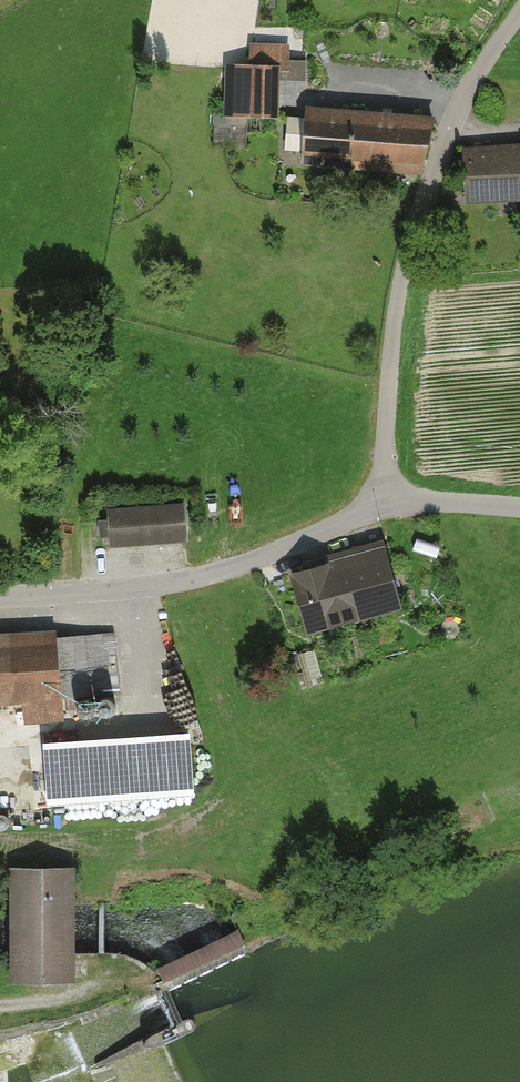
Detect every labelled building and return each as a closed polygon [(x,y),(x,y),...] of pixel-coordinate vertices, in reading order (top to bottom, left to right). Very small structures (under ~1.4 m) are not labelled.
[(279,70),(230,67),(227,115),(276,118),(279,70)] [(429,119),(310,111),(307,165),(425,172),(429,119)] [(289,157),(306,157),(306,118),(289,118),(289,157)] [(465,150),(469,205),(519,200),(519,145),(465,150)] [(187,538),(185,506),(109,511),(111,543),(187,538)] [(397,605),(383,542),(295,562),(310,626),(397,605)] [(60,701),(54,639),(0,644),(0,706),(60,701)] [(185,741),(46,754),(51,809),(190,796),(185,741)] [(70,982),(73,872),(10,871),(8,981),(70,982)]
